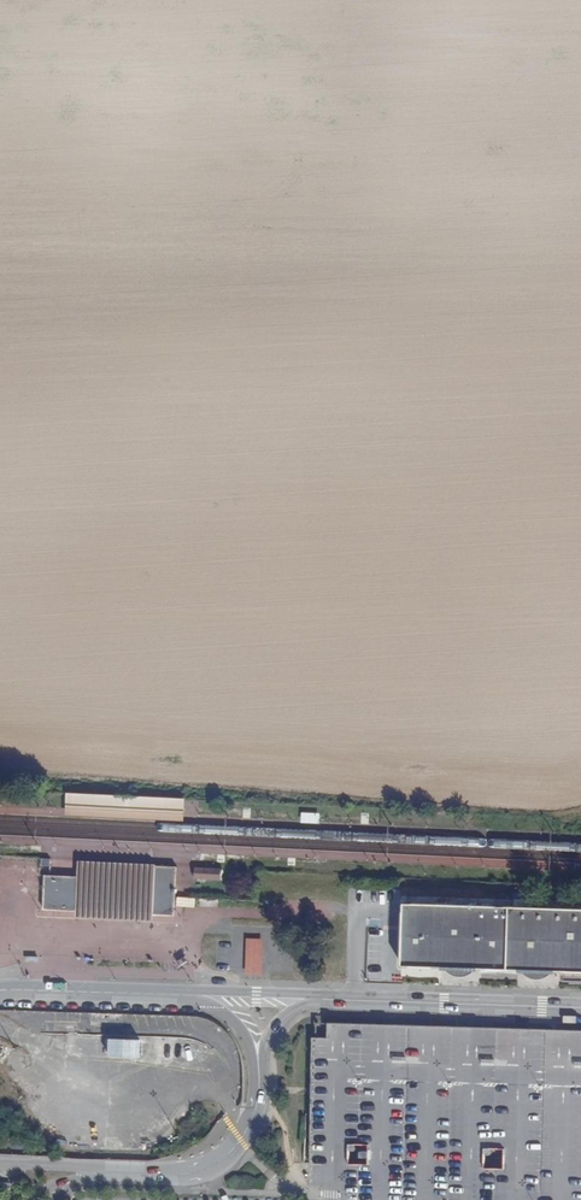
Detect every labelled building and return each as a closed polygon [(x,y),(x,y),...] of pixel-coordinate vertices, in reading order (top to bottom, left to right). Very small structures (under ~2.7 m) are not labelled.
[(98,794),(65,793),(65,809),(64,818),(182,824),(183,814),(184,799),(156,797),(98,794)] [(41,860),(40,865),(49,866),(49,862),(49,858),(41,857),(41,860)] [(176,882),(177,866),(154,865),(77,860),(76,877),(43,875),(41,909),(74,910),(88,911),(99,912),(113,912),(127,913),(140,914),(174,916),(175,893),(176,882)] [(223,880),(223,869),(200,868),(196,868),(196,878),(223,880)] [(580,971),(580,908),(407,902),(404,964),(580,971)] [(262,974),(263,938),(245,937),(243,973),(262,974)] [(308,1199),(580,1199),(580,1028),(325,1022),(325,1038),(310,1037),(308,1192),(308,1198),(308,1199)] [(207,1048),(71,1034),(69,1053),(205,1068),(207,1048)]
